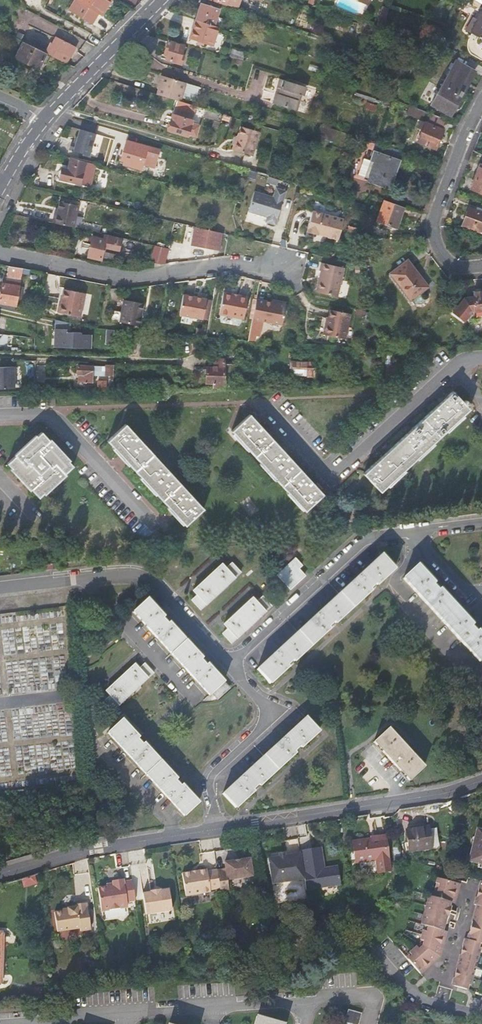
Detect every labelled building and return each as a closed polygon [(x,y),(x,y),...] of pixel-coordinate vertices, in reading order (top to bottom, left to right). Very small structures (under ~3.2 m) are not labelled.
[(72,9),(95,22),(101,11),(103,12),(110,0),(77,0),(72,9)] [(227,5),(254,13),(258,0),(212,0),(227,5)] [(199,3),(194,19),(213,25),(218,9),(199,3)] [(382,9),(377,26),(383,28),(388,11),(382,9)] [(479,9),(474,19),(471,17),(464,30),(481,39),(481,11),(479,9)] [(213,25),(194,19),(188,37),(211,45),(217,26),(213,25)] [(371,36),(380,38),(382,31),(373,28),(371,36)] [(49,43),(45,53),(47,54),(66,63),(74,46),(56,37),(52,45),(49,43)] [(184,45),(167,40),(161,59),(181,65),(184,56),(180,55),(184,45)] [(39,69),(47,54),(45,53),(23,42),(15,57),(39,69)] [(232,49),(229,56),(243,60),(245,53),(232,49)] [(455,60),(430,104),(450,116),(475,72),(455,60)] [(179,101),(185,82),(162,75),(157,94),(175,100),(179,101)] [(274,92),(271,101),(271,103),(294,110),(299,95),(302,96),(304,86),(277,78),(274,87),(279,88),(278,93),(274,92)] [(422,97),(430,101),(437,88),(429,84),(422,97)] [(193,116),(196,106),(179,101),(175,100),(173,110),(193,116)] [(367,102),(365,109),(375,112),(377,105),(367,102)] [(422,119),(425,111),(408,105),(405,113),(422,119)] [(188,134),(192,122),(192,120),(171,114),(166,131),(187,138),(188,134)] [(435,149),(447,120),(431,114),(428,124),(420,121),(417,129),(421,130),(417,142),(435,149)] [(200,125),(192,122),(188,134),(196,137),(200,125)] [(332,142),(336,130),(321,125),(317,137),(332,142)] [(259,132),(240,126),(233,150),(252,156),(259,132)] [(88,156),(94,134),(78,129),(74,143),(70,142),(68,150),(88,156)] [(158,150),(126,141),(120,161),(130,164),(129,167),(140,170),(142,164),(153,167),(155,159),(158,150)] [(389,189),(402,151),(379,143),(377,143),(364,181),(389,189)] [(96,165),(70,158),(68,170),(61,168),(58,179),(90,187),(96,165)] [(470,190),(481,194),(481,164),(480,163),(470,190)] [(272,198),(253,192),(249,205),(247,211),(266,217),(265,222),(274,225),(284,191),(275,189),(272,198)] [(55,213),(53,222),(74,227),(79,205),(61,201),(59,209),(58,214),(55,213)] [(404,208),(383,201),(376,221),(397,229),(404,208)] [(461,226),(480,232),(481,227),(481,213),(467,207),(461,226)] [(310,212),(305,232),(315,235),(316,233),(326,235),(325,237),(336,240),(341,220),(310,212)] [(344,237),(353,239),(356,227),(348,225),(344,237)] [(189,245),(216,250),(220,233),(192,227),(189,245)] [(91,235),(86,255),(101,258),(103,247),(119,251),(121,238),(104,234),(103,238),(91,235)] [(142,252),(145,267),(163,265),(161,250),(142,252)] [(407,260),(389,274),(410,301),(428,287),(407,260)] [(336,297),(342,268),(318,263),(317,271),(319,272),(314,293),(336,297)] [(22,268),(9,266),(6,283),(3,283),(0,301),(0,304),(7,305),(6,308),(10,309),(11,305),(16,306),(16,301),(21,302),(23,287),(19,286),(22,268)] [(83,294),(61,290),(59,302),(57,313),(79,317),(83,294)] [(472,292),(473,297),(463,298),(452,312),(463,321),(465,319),(471,311),(474,310),(481,310),(481,291),(472,292)] [(243,318),(247,296),(237,294),(236,295),(231,294),(232,293),(223,292),(219,313),(243,318)] [(201,318),(205,298),(182,294),(178,314),(201,318)] [(141,304),(121,300),(119,313),(111,311),(109,321),(137,326),(141,304)] [(281,301),(277,300),(276,304),(270,303),(255,300),(254,306),(252,319),(281,323),(285,304),(281,301)] [(345,338),(347,327),(350,313),(330,309),(328,323),(326,323),(324,334),(345,338)] [(471,311),(465,319),(467,320),(472,315),(474,317),(481,316),(481,310),(474,310),(471,311)] [(54,347),(89,349),(90,335),(79,335),(79,333),(66,332),(66,329),(54,329),(54,347)] [(114,329),(105,329),(105,343),(114,343),(114,329)] [(223,386),(224,367),(224,359),(210,358),(209,367),(205,367),(204,384),(212,384),(212,388),(223,388),(223,386)] [(315,362),(289,360),(288,366),(291,366),(291,372),(306,373),(306,377),(314,377),(315,362)] [(37,363),(36,389),(45,389),(45,384),(42,383),(42,363),(37,363)] [(97,366),(77,366),(77,374),(78,374),(78,381),(92,382),(92,375),(113,376),(113,365),(104,365),(104,372),(97,372),(97,366)] [(14,388),(13,366),(0,367),(0,388),(14,388)] [(234,368),(224,367),(223,386),(233,387),(234,368)] [(98,380),(98,392),(106,392),(106,380),(98,380)] [(363,473),(380,491),(469,408),(466,406),(469,403),(465,399),(462,401),(452,391),(363,473)] [(249,413),(231,430),(304,511),(323,493),(249,413)] [(126,424),(107,441),(185,525),(203,508),(126,424)] [(41,431),(7,463),(38,497),(73,465),(41,431)] [(57,552),(59,568),(65,568),(63,552),(57,552)] [(381,554),(256,669),(270,683),(287,666),(285,665),(292,659),(293,661),(329,628),(327,627),(333,621),(335,623),(370,590),(368,589),(374,584),(376,586),(394,569),(381,554)] [(295,556),(276,573),(290,588),(304,574),(298,567),(302,563),(295,556)] [(222,561),(192,588),(196,593),(190,598),(200,609),(241,571),(232,561),(226,566),(222,561)] [(402,578),(480,662),(481,659),(481,636),(478,631),(476,633),(470,626),(472,624),(440,589),(438,591),(432,584),(434,583),(417,565),(402,578)] [(223,623),(236,638),(272,605),(262,594),(257,600),(253,595),(223,623)] [(164,616),(148,599),(133,612),(210,694),(213,692),(218,697),(229,687),(208,664),(205,666),(199,660),(202,657),(169,622),(167,624),(162,618),(164,616)] [(135,663),(105,691),(109,695),(103,700),(113,710),(154,672),(145,662),(139,667),(135,663)] [(305,716),(222,793),(235,808),(253,791),(251,789),(258,784),(259,785),(294,752),(293,751),(299,745),(300,747),(318,731),(305,716)] [(138,737),(122,719),(107,732),(184,815),(198,802),(182,785),(180,787),(175,781),(177,779),(144,743),(142,745),(137,739),(138,737)] [(423,767),(387,728),(373,741),(409,780),(423,767)] [(428,827),(406,830),(410,850),(432,847),(432,846),(439,845),(436,827),(428,828),(428,827)] [(476,828),(468,860),(481,864),(481,829),(476,828)] [(378,872),(391,870),(385,835),(375,837),(375,838),(353,841),(356,862),(376,859),(378,872)] [(321,847),(300,851),(301,854),(305,879),(306,890),(341,885),(338,866),(325,869),(321,869),(320,865),(324,865),(321,847)] [(305,879),(301,854),(285,856),(279,857),(269,858),(272,884),(305,879)] [(251,860),(225,863),(226,870),(217,871),(220,888),(221,893),(229,892),(228,881),(253,878),(251,860)] [(207,869),(182,874),(186,896),(211,892),(211,890),(220,888),(217,871),(217,870),(208,871),(207,869)] [(114,884),(98,887),(102,910),(128,906),(127,900),(136,899),(133,879),(124,880),(124,878),(113,880),(114,884)] [(413,958),(410,961),(419,971),(429,964),(431,966),(439,959),(441,952),(438,951),(441,941),(445,942),(446,937),(443,937),(445,932),(441,931),(445,918),(448,919),(451,920),(453,911),(451,910),(447,909),(448,905),(451,906),(452,900),(456,901),(458,892),(455,892),(457,885),(458,882),(454,881),(453,884),(437,879),(436,886),(439,887),(437,896),(433,895),(431,905),(429,913),(425,913),(423,920),(426,921),(425,926),(429,927),(427,933),(423,932),(421,942),(425,943),(423,949),(421,951),(417,948),(410,954),(413,958)] [(467,941),(465,948),(462,947),(459,960),(461,960),(459,971),(456,970),(453,982),(456,983),(454,988),(465,991),(467,986),(470,987),(473,974),(470,973),(473,963),(476,964),(479,952),(476,951),(478,943),(481,944),(481,939),(481,882),(479,881),(477,889),(481,890),(478,900),(474,898),(472,905),(476,907),(474,913),(478,914),(475,924),(472,924),(471,925),(468,935),(471,936),(470,942),(467,941)] [(151,892),(143,893),(147,914),(173,910),(169,889),(162,891),(161,889),(151,891),(151,892)] [(60,911),(55,912),(58,932),(81,928),(81,931),(91,930),(88,908),(85,909),(84,903),(76,905),(76,907),(68,908),(69,910),(60,911)] [(479,971),(476,964),(473,963),(470,973),(473,974),(479,971)] [(422,974),(431,966),(429,964),(419,971),(422,974)] [(361,1013),(348,1010),(347,1015),(344,1023),(358,1023),(361,1013)]
